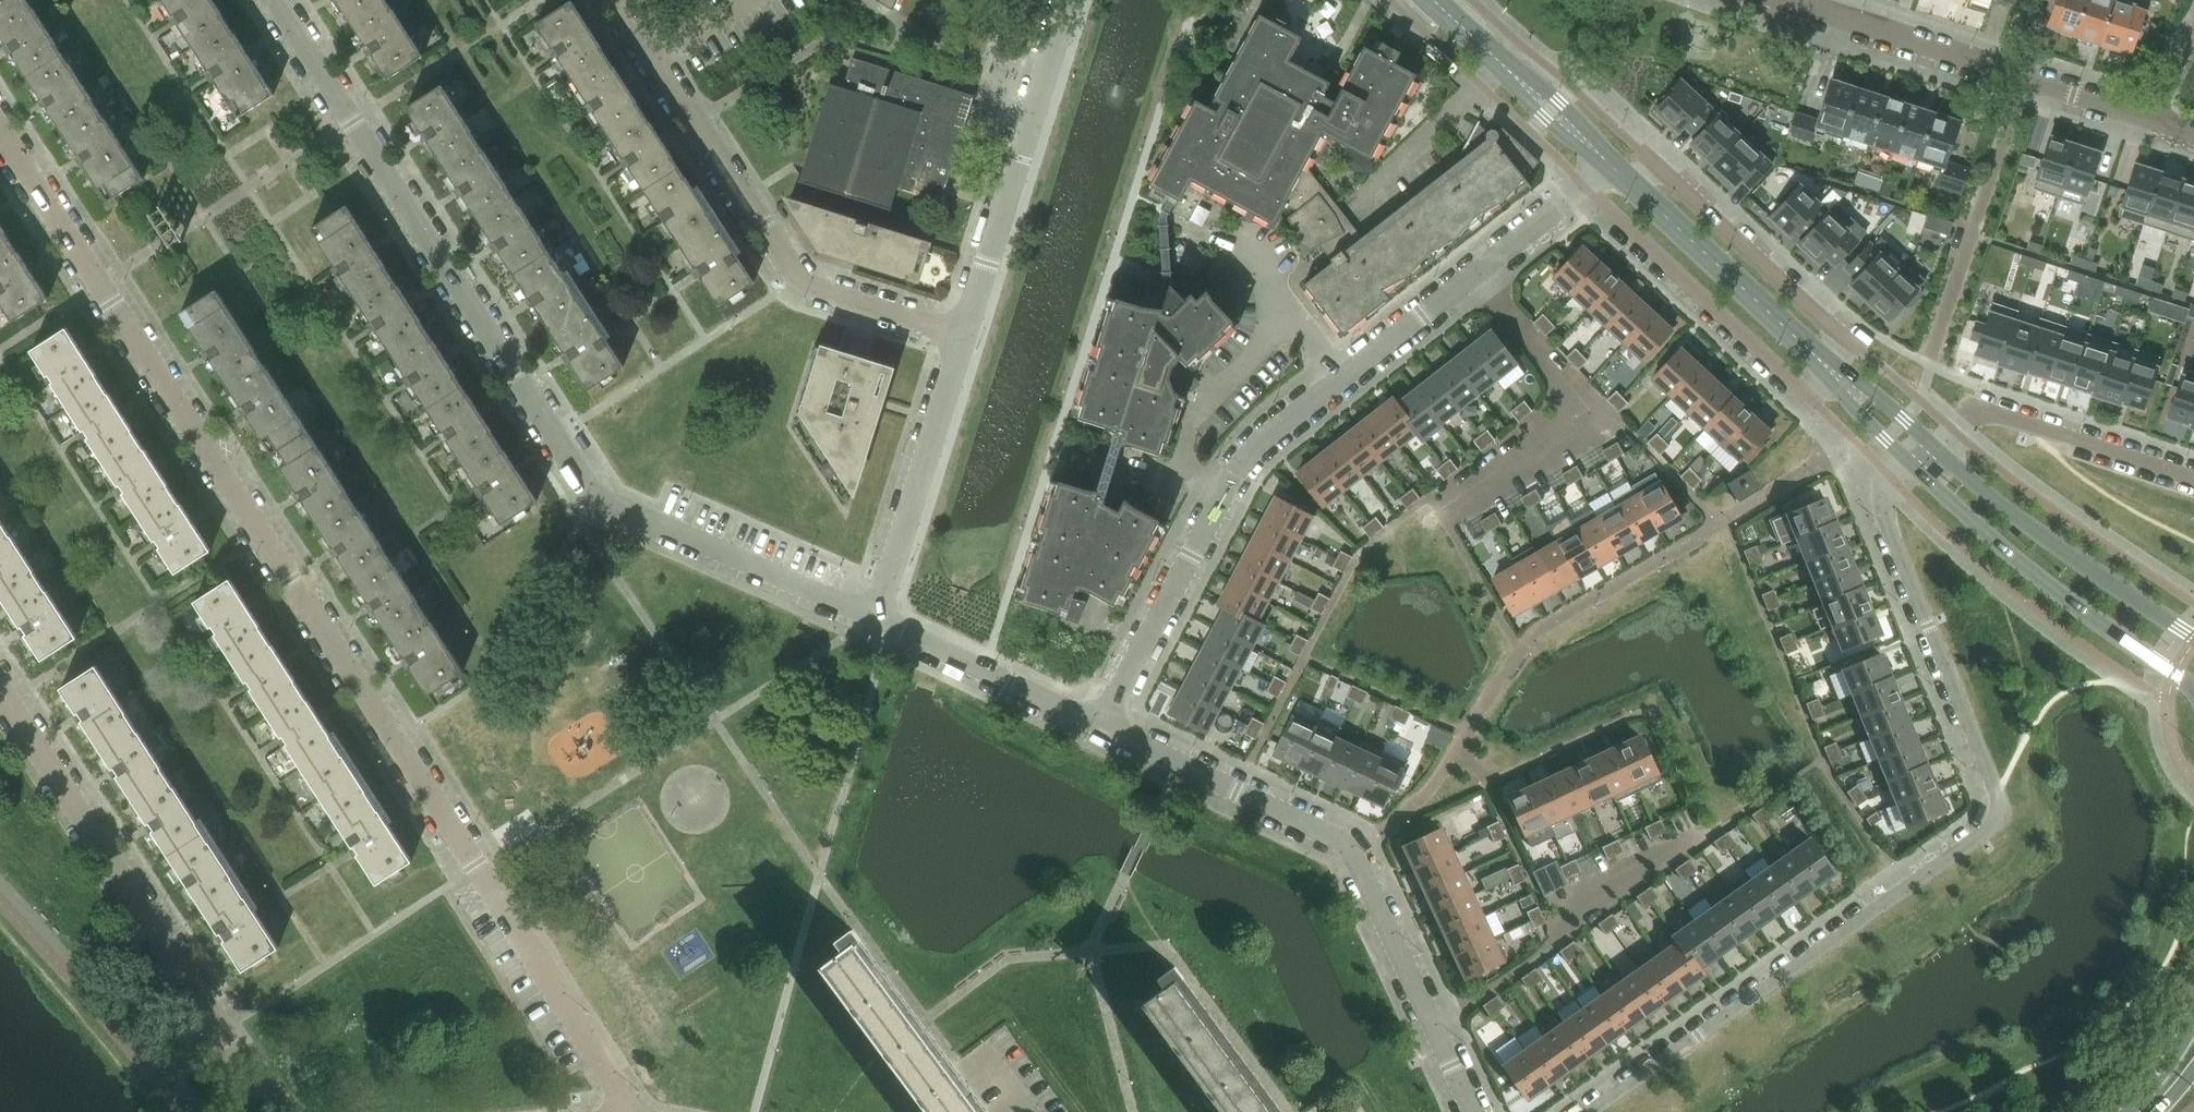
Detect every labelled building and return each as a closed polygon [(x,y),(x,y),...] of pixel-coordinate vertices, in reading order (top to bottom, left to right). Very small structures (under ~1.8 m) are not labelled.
[(0,16),(0,35),(5,44),(4,45),(10,53),(10,54),(12,54),(27,77),(63,54),(27,0),(24,0),(0,16)] [(24,0),(0,0),(0,16),(24,0)] [(192,46),(227,23),(213,1),(214,0),(213,0),(162,0),(192,46)] [(350,22),(383,0),(336,0),(350,22)] [(350,22),(365,45),(364,45),(370,55),(371,54),(387,78),(422,56),(386,0),(383,0),(350,22)] [(535,23),(571,78),(606,56),(592,33),(593,33),(592,31),(591,32),(587,25),(588,25),(587,23),(586,24),(570,0),(535,23)] [(892,9),(897,0),(877,0),(892,9)] [(2047,25),(2059,29),(2060,33),(2070,36),(2072,34),(2073,34),(2084,0),(2055,0),(2047,25)] [(2073,34),(2076,35),(2077,38),(2086,42),(2089,39),(2099,43),(2113,0),(2084,0),(2073,34)] [(2099,43),(2101,43),(2102,46),(2105,48),(2112,50),(2114,47),(2129,52),(2134,39),(2139,22),(2143,9),(2120,2),(2115,0),(2113,0),(2099,43)] [(1369,159),(1415,74),(1394,62),(1399,52),(1380,41),(1375,52),(1363,46),(1333,101),(1322,95),(1329,82),(1320,77),(1325,67),(1312,60),(1304,68),(1288,60),(1300,36),(1258,14),(1208,107),(1194,99),(1148,184),(1177,199),(1171,211),(1188,220),(1206,188),(1250,212),(1273,225),(1284,204),(1303,166),(1321,133),(1369,159)] [(68,16),(59,22),(65,31),(74,25),(68,16)] [(428,20),(416,27),(421,34),(426,31),(427,33),(433,29),(428,20)] [(242,46),(227,23),(192,46),(238,117),(273,94),(249,56),(248,54),(243,48),(244,47),(243,46),(242,46)] [(63,54),(27,77),(41,99),(40,99),(46,109),(48,109),(63,132),(98,109),(63,54)] [(606,56),(571,78),(607,133),(642,111),(628,88),(627,86),(627,87),(623,81),(623,80),(622,79),(606,56)] [(965,151),(973,137),(962,131),(973,95),(851,57),(842,86),(828,82),(828,84),(829,84),(799,179),(798,179),(798,180),(890,209),(890,208),(896,189),(940,203),(951,167),(959,169),(965,151)] [(554,78),(546,84),(550,90),(558,84),(554,78)] [(1667,98),(1653,112),(1665,123),(1667,121),(1677,131),(1683,125),(1693,134),(1714,112),(1713,112),(1679,80),(1665,95),(1664,96),(1667,98)] [(1817,119),(1806,115),(1794,112),(1786,136),(1810,144),(1814,133),(1823,136),(1825,132),(1841,137),(1842,134),(1856,91),(1855,91),(1854,87),(1842,83),(1840,86),(1829,82),(1817,119)] [(427,141),(441,163),(476,140),(440,84),(405,107),(421,131),(420,132),(425,140),(426,141),(427,141)] [(1739,103),(1741,95),(1729,91),(1727,99),(1739,103)] [(1879,95),(1868,92),(1865,94),(1856,91),(1842,134),(1867,142),(1881,99),(1880,99),(1879,95)] [(1890,102),(1881,99),(1867,142),(1891,150),(1905,107),(1904,103),(1893,100),(1890,102)] [(1921,109),(1909,105),(1907,108),(1905,107),(1891,150),(1917,158),(1931,115),(1921,112),(1921,109)] [(98,109),(63,132),(77,154),(76,154),(81,162),(82,164),(84,164),(107,201),(143,178),(98,109)] [(642,111),(607,133),(643,188),(678,166),(663,143),(664,143),(663,141),(662,142),(658,135),(659,135),(658,133),(657,134),(642,111)] [(1957,121),(1934,113),(1932,116),(1931,115),(1917,158),(1932,163),(1930,167),(1940,170),(1936,185),(1961,193),(1969,168),(1945,160),(1957,121)] [(1711,166),(1739,135),(1717,115),(1689,145),(1701,156),(1702,154),(1711,163),(1710,165),(1711,166)] [(1407,275),(1428,252),(1455,238),(1475,215),(1502,201),(1522,179),(1528,187),(1530,186),(1523,177),(1538,161),(1500,126),(1499,127),(1500,128),(1496,131),(1495,130),(1493,129),(1491,128),(1489,129),(1488,129),(1486,130),(1486,131),(1485,133),(1485,134),(1484,135),(1485,136),(1485,137),(1486,138),(1486,139),(1483,142),(1472,132),(1479,121),(1477,120),(1460,151),(1462,151),(1464,155),(1361,236),(1307,168),(1303,166),(1284,204),(1295,210),(1287,217),(1304,252),(1327,240),(1336,253),(1329,258),(1331,261),(1302,284),(1341,334),(1388,297),(1381,289),(1407,275)] [(1770,164),(1739,135),(1711,166),(1722,176),(1723,174),(1734,184),(1740,178),(1750,187),(1770,164)] [(2049,136),(2032,188),(2057,196),(2073,144),(2049,136)] [(476,140),(441,163),(456,186),(455,187),(456,188),(461,196),(462,196),(477,218),(512,195),(476,140)] [(2073,144),(2057,196),(2081,204),(2098,152),(2073,144)] [(1360,156),(1355,165),(1357,172),(1366,176),(1373,163),(1368,160),(1360,156)] [(2134,164),(2117,216),(2142,224),(2159,172),(2134,164)] [(753,282),(736,255),(735,254),(735,244),(729,244),(678,166),(643,188),(718,305),(753,282)] [(2159,172),(2142,224),(2165,231),(2182,179),(2159,172)] [(2165,231),(2189,239),(2193,224),(2193,183),(2182,179),(2165,231)] [(1807,234),(1827,212),(1796,182),(1778,201),(1781,204),(1767,218),(1779,229),(1781,228),(1789,235),(1794,229),(1804,237),(1807,234)] [(512,195),(477,218),(492,241),(491,242),(496,250),(497,251),(498,250),(513,273),(548,250),(512,195)] [(927,243),(788,200),(818,246),(831,250),(839,253),(840,249),(845,251),(843,258),(855,262),(856,258),(910,275),(919,244),(926,246),(927,243)] [(1836,262),(1865,232),(1835,204),(1827,212),(1807,234),(1804,237),(1796,245),(1808,256),(1810,255),(1817,262),(1823,256),(1834,265),(1836,262)] [(310,228),(355,297),(390,275),(376,252),(375,250),(375,251),(371,244),(370,242),(370,243),(345,205),(310,228)] [(1947,235),(1952,222),(1926,214),(1922,227),(1947,235)] [(555,216),(546,222),(551,230),(561,224),(555,216)] [(11,241),(0,225),(0,248),(11,241)] [(2038,253),(2041,244),(2028,240),(2026,249),(2038,253)] [(11,241),(0,248),(0,302),(12,321),(47,298),(32,274),(32,273),(31,272),(27,266),(27,265),(26,264),(11,241)] [(1898,270),(1897,270),(1868,243),(1847,266),(1845,269),(1855,279),(1849,285),(1857,292),(1855,294),(1867,304),(1898,270)] [(623,366),(606,340),(605,338),(604,328),(598,329),(548,250),(513,273),(527,296),(526,297),(527,298),(532,306),(533,305),(563,351),(562,351),(568,361),(569,360),(588,389),(623,366)] [(1573,250),(1545,280),(1563,297),(1591,267),(1573,250)] [(2030,266),(2033,258),(2021,254),(2018,262),(2030,266)] [(2072,254),(2070,262),(2082,266),(2085,258),(2072,254)] [(2043,270),(2045,262),(2033,258),(2030,266),(2043,270)] [(2097,262),(2085,258),(2082,266),(2095,270),(2097,262)] [(1910,305),(1921,293),(1916,288),(1924,280),(1904,262),(1897,270),(1898,270),(1867,304),(1878,314),(1879,313),(1887,320),(1905,301),(1910,305)] [(1591,267),(1563,297),(1581,314),(1609,283),(1591,267)] [(2077,282),(2080,273),(2068,269),(2065,278),(2077,282)] [(2090,286),(2093,278),(2080,273),(2077,282),(2090,286)] [(390,275),(355,297),(391,353),(426,330),(411,307),(412,307),(411,306),(411,305),(410,306),(406,299),(407,299),(406,297),(405,298),(390,275)] [(2139,276),(2137,284),(2149,288),(2152,280),(2139,276)] [(2164,284),(2152,280),(2149,288),(2162,292),(2164,284)] [(1609,283),(1581,314),(1599,330),(1627,300),(1609,283)] [(1191,374),(1183,366),(1185,364),(1186,365),(1195,355),(1198,358),(1225,333),(1222,330),(1232,320),(1213,300),(1206,290),(1196,299),(1190,293),(1184,299),(1169,284),(1162,308),(1142,306),(1115,297),(1111,310),(1107,309),(1096,344),(1100,346),(1096,359),(1093,369),(1089,368),(1078,403),(1082,404),(1078,417),(1104,426),(1114,431),(1096,490),(1085,488),(1058,480),(1054,493),(1050,492),(1039,527),(1043,528),(1036,551),(1032,550),(1021,585),(1025,587),(1021,600),(1047,608),(1058,614),(1060,607),(1067,609),(1065,617),(1078,621),(1085,599),(1076,597),(1079,587),(1088,590),(1113,603),(1119,592),(1123,593),(1132,575),(1129,573),(1134,564),(1138,566),(1155,533),(1152,532),(1158,520),(1134,506),(1124,498),(1117,510),(1102,502),(1120,444),(1131,445),(1158,453),(1162,440),(1166,442),(1177,406),(1173,405),(1177,392),(1174,391),(1171,385),(1187,390),(1191,374)] [(2125,297),(2127,289),(2115,285),(2112,293),(2125,297)] [(2173,288),(2171,296),(2183,300),(2186,292),(2173,288)] [(210,359),(225,383),(260,359),(215,289),(179,312),(204,349),(203,351),(209,360),(210,359)] [(2137,301),(2140,293),(2127,289),(2125,297),(2137,301)] [(2151,297),(2147,309),(2155,312),(2159,300),(2151,297)] [(1627,300),(1599,330),(1617,347),(1645,317),(1627,300)] [(1975,321),(1970,338),(1978,341),(1974,354),(1998,361),(2014,314),(2016,315),(2017,310),(2015,310),(1991,302),(1984,324),(1975,321)] [(1538,329),(1548,320),(1542,313),(1532,322),(1538,329)] [(1998,361),(1997,363),(1998,363),(2022,371),(2023,372),(2024,370),(2022,369),(2038,322),(2037,322),(2016,315),(2014,314),(1998,361)] [(1645,317),(1617,347),(1635,364),(1663,333),(1645,317)] [(2038,322),(2022,369),(2024,370),(2046,377),(2063,325),(2039,318),(2038,317),(2037,322),(2038,322)] [(1544,335),(1554,326),(1548,320),(1538,329),(1544,335)] [(2063,325),(2046,377),(2070,385),(2087,333),(2063,325)] [(30,350),(67,406),(102,383),(88,361),(88,360),(87,359),(82,353),(83,352),(82,351),(81,351),(66,327),(30,350)] [(426,330),(391,353),(426,408),(462,385),(447,362),(446,360),(442,354),(441,352),(441,353),(426,330)] [(1466,346),(1491,378),(1510,363),(1485,331),(1466,346)] [(2087,333),(2070,385),(2092,392),(2094,393),(2111,341),(2087,333)] [(2092,392),(2092,394),(2093,394),(2117,402),(2118,402),(2118,401),(2118,400),(2135,349),(2111,341),(2094,393),(2092,392)] [(878,401),(878,400),(888,368),(862,360),(861,360),(860,362),(841,356),(842,354),(815,345),(790,425),(844,508),(871,424),(865,422),(866,417),(871,418),(875,405),(870,404),(871,399),(878,401)] [(1447,361),(1472,393),(1491,378),(1466,346),(1447,361)] [(1571,363),(1580,354),(1574,347),(1565,356),(1571,363)] [(2135,349),(2118,400),(2118,401),(2142,408),(2159,357),(2135,349)] [(1671,351),(1643,382),(1661,398),(1689,368),(1671,351)] [(1577,369),(1587,360),(1580,354),(1571,363),(1577,369)] [(260,359),(225,383),(240,405),(239,405),(240,407),(245,415),(246,414),(271,453),(306,430),(260,359)] [(1429,376),(1453,408),(1472,393),(1447,361),(1429,376)] [(2170,363),(2164,382),(2169,384),(2175,365),(2170,363)] [(2193,416),(2193,368),(2183,364),(2166,416),(2191,424),(2193,416)] [(1689,368),(1661,398),(1679,415),(1707,385),(1689,368)] [(1410,391),(1435,422),(1453,408),(1429,376),(1410,391)] [(117,406),(102,383),(67,406),(102,460),(137,437),(123,416),(124,415),(123,414),(122,414),(118,408),(119,407),(118,406),(117,406)] [(462,385),(426,408),(462,463),(497,440),(482,417),(483,417),(482,415),(481,415),(477,409),(478,409),(477,407),(476,407),(462,385)] [(1707,385),(1679,415),(1697,432),(1725,402),(1707,385)] [(1612,405),(1621,396),(1615,390),(1606,399),(1612,405)] [(1391,406),(1411,431),(1416,437),(1435,422),(1410,391),(1391,406)] [(1618,412),(1627,403),(1621,396),(1612,405),(1618,412)] [(1367,415),(1392,446),(1411,431),(1391,406),(1386,400),(1367,415)] [(1531,410),(1523,400),(1516,405),(1524,416),(1531,410)] [(1725,402),(1697,432),(1715,449),(1743,418),(1725,402)] [(1524,416),(1516,405),(1509,411),(1517,421),(1524,416)] [(1348,429),(1373,461),(1392,446),(1367,415),(1348,429)] [(1743,418),(1715,449),(1733,465),(1736,462),(1741,466),(1755,450),(1751,446),(1761,435),(1743,418)] [(1329,444),(1354,476),(1373,461),(1348,429),(1329,444)] [(1494,439),(1486,429),(1479,434),(1487,445),(1494,439)] [(352,501),(306,430),(271,453),(296,490),(295,492),(301,501),(302,500),(317,523),(352,501)] [(1653,448),(1662,439),(1656,432),(1647,441),(1653,448)] [(1487,445),(1479,434),(1472,440),(1480,450),(1487,445)] [(152,461),(137,437),(102,460),(138,516),(173,493),(159,470),(158,468),(158,469),(153,462),(154,461),(153,460),(152,461)] [(1659,454),(1668,445),(1662,439),(1653,448),(1659,454)] [(497,440),(462,463),(501,523),(536,501),(518,472),(518,471),(517,470),(513,464),(513,463),(512,462),(497,440)] [(1623,453),(1616,441),(1609,446),(1615,457),(1623,453)] [(1310,459),(1335,491),(1354,476),(1329,444),(1310,459)] [(1615,457),(1609,446),(1601,450),(1608,461),(1615,457)] [(1457,468),(1449,458),(1442,464),(1450,474),(1457,468)] [(1291,474),(1316,506),(1335,491),(1310,459),(1291,474)] [(1450,474),(1442,464),(1435,469),(1443,479),(1450,474)] [(1582,476),(1576,465),(1568,469),(1574,481),(1582,476)] [(1685,482),(1695,473),(1689,467),(1679,476),(1685,482)] [(1574,481),(1568,469),(1560,474),(1567,485),(1574,481)] [(1731,487),(1740,502),(1762,489),(1751,471),(1729,485),(1731,487)] [(1654,472),(1631,485),(1657,530),(1680,517),(1654,472)] [(1691,488),(1701,479),(1695,473),(1685,482),(1691,488)] [(1626,476),(1606,488),(1608,491),(1637,542),(1657,530),(1631,485),(1626,476)] [(1420,497),(1412,487),(1405,493),(1413,503),(1420,497)] [(1541,500),(1535,489),(1527,493),(1534,504),(1541,500)] [(1608,491),(1587,502),(1617,554),(1637,542),(1608,491)] [(188,516),(173,493),(138,516),(175,572),(210,549),(194,525),(195,525),(194,523),(193,524),(189,517),(190,517),(189,515),(188,516)] [(1413,503),(1405,493),(1398,498),(1406,508),(1413,503)] [(1534,504),(1527,493),(1520,497),(1526,509),(1534,504)] [(1261,520),(1297,540),(1309,519),(1272,499),(1261,520)] [(1585,499),(1564,511),(1596,565),(1617,554),(1587,502),(1585,499)] [(1837,524),(1827,499),(1813,505),(1811,499),(1791,507),(1794,513),(1789,515),(1799,539),(1837,524)] [(352,501),(317,523),(331,545),(330,547),(331,548),(336,556),(337,555),(352,578),(388,555),(352,501)] [(1559,501),(1539,513),(1556,541),(1576,577),(1596,565),(1564,511),(1559,501)] [(1500,523),(1494,512),(1486,516),(1493,528),(1500,523)] [(1383,526),(1375,516),(1368,522),(1376,532),(1383,526)] [(1493,528),(1486,516),(1479,521),(1485,532),(1493,528)] [(1249,540),(1285,561),(1297,540),(1261,520),(1249,540)] [(1376,532),(1368,522),(1361,527),(1369,537),(1376,532)] [(0,525),(0,596),(4,601),(39,578),(3,523),(0,525)] [(1846,545),(1837,524),(1799,539),(1807,561),(1846,545)] [(1237,561),(1273,582),(1285,561),(1249,540),(1237,561)] [(1536,552),(1535,553),(1555,589),(1576,577),(1556,541),(1536,552)] [(1855,567),(1846,545),(1807,561),(1816,583),(1855,567)] [(1511,558),(1509,559),(1513,565),(1514,565),(1535,601),(1555,589),(1535,553),(1536,552),(1532,546),(1531,546),(1511,558)] [(1760,555),(1757,547),(1745,552),(1748,560),(1760,555)] [(1347,564),(1351,556),(1340,550),(1336,558),(1347,564)] [(388,555),(352,578),(367,600),(366,601),(367,603),(372,611),(373,610),(388,634),(424,611),(388,555)] [(1763,563),(1760,555),(1748,560),(1751,568),(1763,563)] [(1343,572),(1347,564),(1336,558),(1331,566),(1343,572)] [(1225,582),(1261,603),(1273,582),(1237,561),(1225,582)] [(1513,565),(1492,578),(1512,614),(1535,601),(1514,565),(1513,565)] [(1864,589),(1855,567),(1816,583),(1825,604),(1864,589)] [(39,578),(4,601),(19,625),(18,626),(24,636),(25,635),(41,659),(76,636),(39,578)] [(193,601),(230,657),(265,634),(251,612),(251,611),(250,610),(245,604),(245,602),(244,602),(229,578),(193,601)] [(1213,603),(1219,607),(1249,624),(1261,603),(1225,582),(1213,603)] [(1872,611),(1864,589),(1825,604),(1834,626),(1872,611)] [(1778,598),(1774,590),(1762,595),(1766,603),(1778,598)] [(1325,606),(1329,598),(1318,592),(1314,600),(1325,606)] [(1781,606),(1778,598),(1766,603),(1769,611),(1781,606)] [(1321,613),(1325,606),(1314,600),(1309,607),(1321,613)] [(1207,628),(1244,648),(1255,627),(1249,624),(1219,607),(1207,628)] [(424,611),(388,634),(402,655),(401,656),(407,664),(407,666),(409,665),(427,694),(463,671),(424,611)] [(1882,635),(1872,611),(1834,626),(1844,650),(1882,635)] [(1195,649),(1232,669),(1244,648),(1207,628),(1195,649)] [(1303,647),(1307,640),(1296,633),(1291,641),(1303,647)] [(280,657),(265,634),(230,657),(266,712),(301,689),(286,666),(287,666),(286,665),(285,665),(281,659),(281,658),(281,657),(280,657)] [(1796,642),(1792,634),(1780,639),(1783,647),(1796,642)] [(1299,655),(1303,647),(1291,641),(1287,649),(1299,655)] [(1799,650),(1796,642),(1783,647),(1787,655),(1799,650)] [(110,643),(101,648),(106,655),(114,650),(110,643)] [(1184,670),(1220,690),(1232,669),(1195,649),(1184,670)] [(1892,679),(1882,655),(1844,670),(1854,695),(1892,679)] [(80,722),(81,721),(95,743),(131,720),(95,664),(60,687),(75,712),(74,712),(79,720),(80,722)] [(1172,690),(1208,711),(1220,690),(1184,670),(1172,690)] [(1332,690),(1338,678),(1330,674),(1324,686),(1332,690)] [(1281,689),(1285,681),(1273,675),(1269,683),(1281,689)] [(1901,701),(1892,679),(1854,695),(1863,716),(1901,701)] [(1277,697),(1281,689),(1269,683),(1265,691),(1277,697)] [(1353,700),(1359,688),(1351,684),(1346,696),(1353,700)] [(1361,704),(1367,692),(1359,688),(1353,700),(1361,704)] [(315,712),(301,689),(266,712),(301,768),(337,745),(322,721),(321,719),(320,720),(316,713),(317,713),(316,711),(315,712)] [(1160,711),(1196,732),(1208,711),(1172,690),(1160,711)] [(1299,699),(1273,753),(1296,764),(1322,710),(1299,699)] [(1822,707),(1819,699),(1807,704),(1810,712),(1822,707)] [(1910,723),(1901,701),(1863,716),(1871,738),(1910,723)] [(1322,710),(1296,764),(1318,774),(1335,737),(1346,715),(1325,705),(1322,710)] [(1396,720),(1402,708),(1394,705),(1388,716),(1396,720)] [(1826,715),(1822,707),(1810,712),(1813,720),(1826,715)] [(1404,724),(1410,712),(1402,708),(1396,720),(1404,724)] [(1258,731),(1263,723),(1251,717),(1247,725),(1258,731)] [(131,720),(95,743),(111,767),(110,767),(116,777),(117,776),(131,798),(167,776),(131,720)] [(1919,744),(1910,723),(1871,738),(1880,760),(1919,744)] [(1254,739),(1258,731),(1247,725),(1243,733),(1254,739)] [(1335,737),(1318,774),(1339,785),(1357,747),(1335,737)] [(1662,781),(1642,737),(1618,748),(1639,792),(1662,781)] [(1382,750),(1360,795),(1383,806),(1393,786),(1398,788),(1405,773),(1401,771),(1411,750),(1387,739),(1382,750)] [(1357,747),(1339,785),(1360,795),(1382,750),(1360,740),(1357,747)] [(1840,751),(1837,743),(1825,748),(1828,756),(1840,751)] [(1928,766),(1919,744),(1880,760),(1889,782),(1928,766)] [(411,860),(392,830),(337,745),(301,768),(351,845),(349,847),(355,855),(357,854),(376,883),(411,860)] [(1639,792),(1618,748),(1597,757),(1618,802),(1639,792)] [(1843,759),(1840,751),(1828,756),(1831,764),(1843,759)] [(1618,802),(1597,757),(1575,767),(1593,805),(1613,795),(1617,802),(1618,802)] [(1937,788),(1928,766),(1889,782),(1898,804),(1937,788)] [(1593,805),(1575,767),(1554,777),(1571,815),(1593,805)] [(167,776),(131,798),(167,853),(202,830),(167,776)] [(1571,815),(1554,777),(1533,787),(1550,825),(1571,815)] [(1853,800),(1863,792),(1858,785),(1848,793),(1853,800)] [(1550,825),(1533,787),(1509,798),(1527,836),(1550,825)] [(1946,812),(1937,788),(1898,804),(1908,828),(1946,812)] [(1858,807),(1868,799),(1863,792),(1853,800),(1858,807)] [(1774,816),(1767,805),(1760,810),(1767,821),(1774,816)] [(1767,821),(1760,810),(1753,815),(1760,826),(1767,821)] [(1872,827),(1883,819),(1878,812),(1867,820),(1872,827)] [(1575,817),(1529,835),(1533,845),(1579,827),(1575,817)] [(1667,832),(1662,820),(1654,824),(1659,836),(1667,832)] [(1503,830),(1500,822),(1488,827),(1491,835),(1503,830)] [(223,824),(213,829),(218,837),(227,831),(223,824)] [(1659,836),(1654,824),(1646,828),(1651,840),(1659,836)] [(1454,853),(1443,829),(1441,830),(1439,826),(1424,832),(1426,837),(1405,847),(1416,870),(1454,853)] [(278,947),(253,909),(202,830),(167,853),(218,932),(215,933),(221,942),(223,940),(242,969),(278,947)] [(1507,838),(1503,830),(1491,835),(1495,843),(1507,838)] [(1736,843),(1728,832),(1721,838),(1729,848),(1736,843)] [(1729,848),(1721,838),(1714,843),(1722,853),(1729,848)] [(1836,873),(1812,839),(1791,854),(1815,888),(1836,873)] [(1624,852),(1619,840),(1611,844),(1616,856),(1624,852)] [(1616,856),(1611,844),(1603,848),(1609,860),(1616,856)] [(1464,874),(1454,853),(1416,870),(1426,891),(1464,874)] [(1815,888),(1791,854),(1772,868),(1796,901),(1815,888)] [(1582,872),(1576,860),(1568,864),(1574,876),(1582,872)] [(1698,871),(1690,860),(1683,865),(1691,876),(1698,871)] [(1523,872),(1520,864),(1508,870),(1511,878),(1523,872)] [(1574,876),(1568,864),(1560,867),(1566,879),(1574,876)] [(1691,876),(1683,865),(1676,870),(1683,881),(1691,876)] [(1796,901),(1772,868),(1752,881),(1776,915),(1796,901)] [(1527,880),(1523,872),(1511,878),(1515,886),(1527,880)] [(1474,895),(1464,874),(1426,891),(1436,913),(1474,895)] [(1776,915),(1752,881),(1733,895),(1757,929),(1776,915)] [(1659,898),(1652,887),(1644,892),(1652,903),(1659,898)] [(1652,903),(1644,892),(1637,897),(1645,908),(1652,903)] [(1484,917),(1474,895),(1436,913),(1446,934),(1484,917)] [(1532,895),(1520,901),(1524,909),(1535,903),(1532,895)] [(1757,929),(1733,895),(1714,909),(1738,942),(1757,929)] [(1634,902),(1627,907),(1638,922),(1644,917),(1634,902)] [(1543,915),(1539,907),(1527,913),(1531,921),(1543,915)] [(1738,942),(1714,909),(1695,922),(1719,956),(1738,942)] [(1621,925),(1613,914),(1606,919),(1614,930),(1621,925)] [(1547,923),(1543,915),(1531,921),(1535,929),(1547,923)] [(1494,938),(1484,917),(1446,934),(1456,956),(1494,938)] [(1614,930),(1606,919),(1599,924),(1606,935),(1614,930)] [(1531,921),(1502,934),(1505,940),(1514,941),(1534,932),(1535,929),(1531,921)] [(1719,956),(1695,922),(1675,936),(1704,976),(1705,975),(1700,969),(1719,956)] [(861,941),(862,941),(854,929),(838,942),(840,944),(844,951),(822,968),(929,1111),(989,1111),(861,941)] [(1704,976),(1675,936),(1679,942),(1661,955),(1685,989),(1704,976)] [(1505,962),(1494,938),(1456,956),(1467,979),(1505,962)] [(1582,952),(1575,942),(1568,947),(1575,957),(1582,952)] [(1575,957),(1568,947),(1560,952),(1568,963),(1575,957)] [(1685,989),(1661,955),(1641,969),(1665,1003),(1685,989)] [(1184,978),(1185,978),(1176,967),(1160,979),(1167,988),(1144,1005),(1223,1111),(1283,1111),(1184,978)] [(1544,980),(1536,969),(1529,974),(1537,985),(1544,980)] [(1665,1003),(1641,969),(1622,983),(1646,1017),(1665,1003)] [(1537,985),(1529,974),(1522,979),(1530,990),(1537,985)] [(1646,1017),(1622,983),(1603,996),(1627,1030),(1646,1017)] [(1505,1007),(1498,996),(1491,1001),(1498,1012),(1505,1007)] [(1627,1030),(1603,996),(1584,1010),(1608,1044),(1627,1030)] [(1498,1012),(1491,1001),(1484,1006),(1491,1017),(1498,1012)] [(1608,1044),(1584,1010),(1564,1024),(1589,1058),(1608,1044)] [(1589,1058),(1564,1024),(1545,1037),(1569,1071),(1589,1058)] [(1569,1071),(1545,1037),(1526,1051),(1550,1085),(1569,1071)] [(1550,1085),(1526,1051),(1505,1066),(1529,1100),(1550,1085)]
